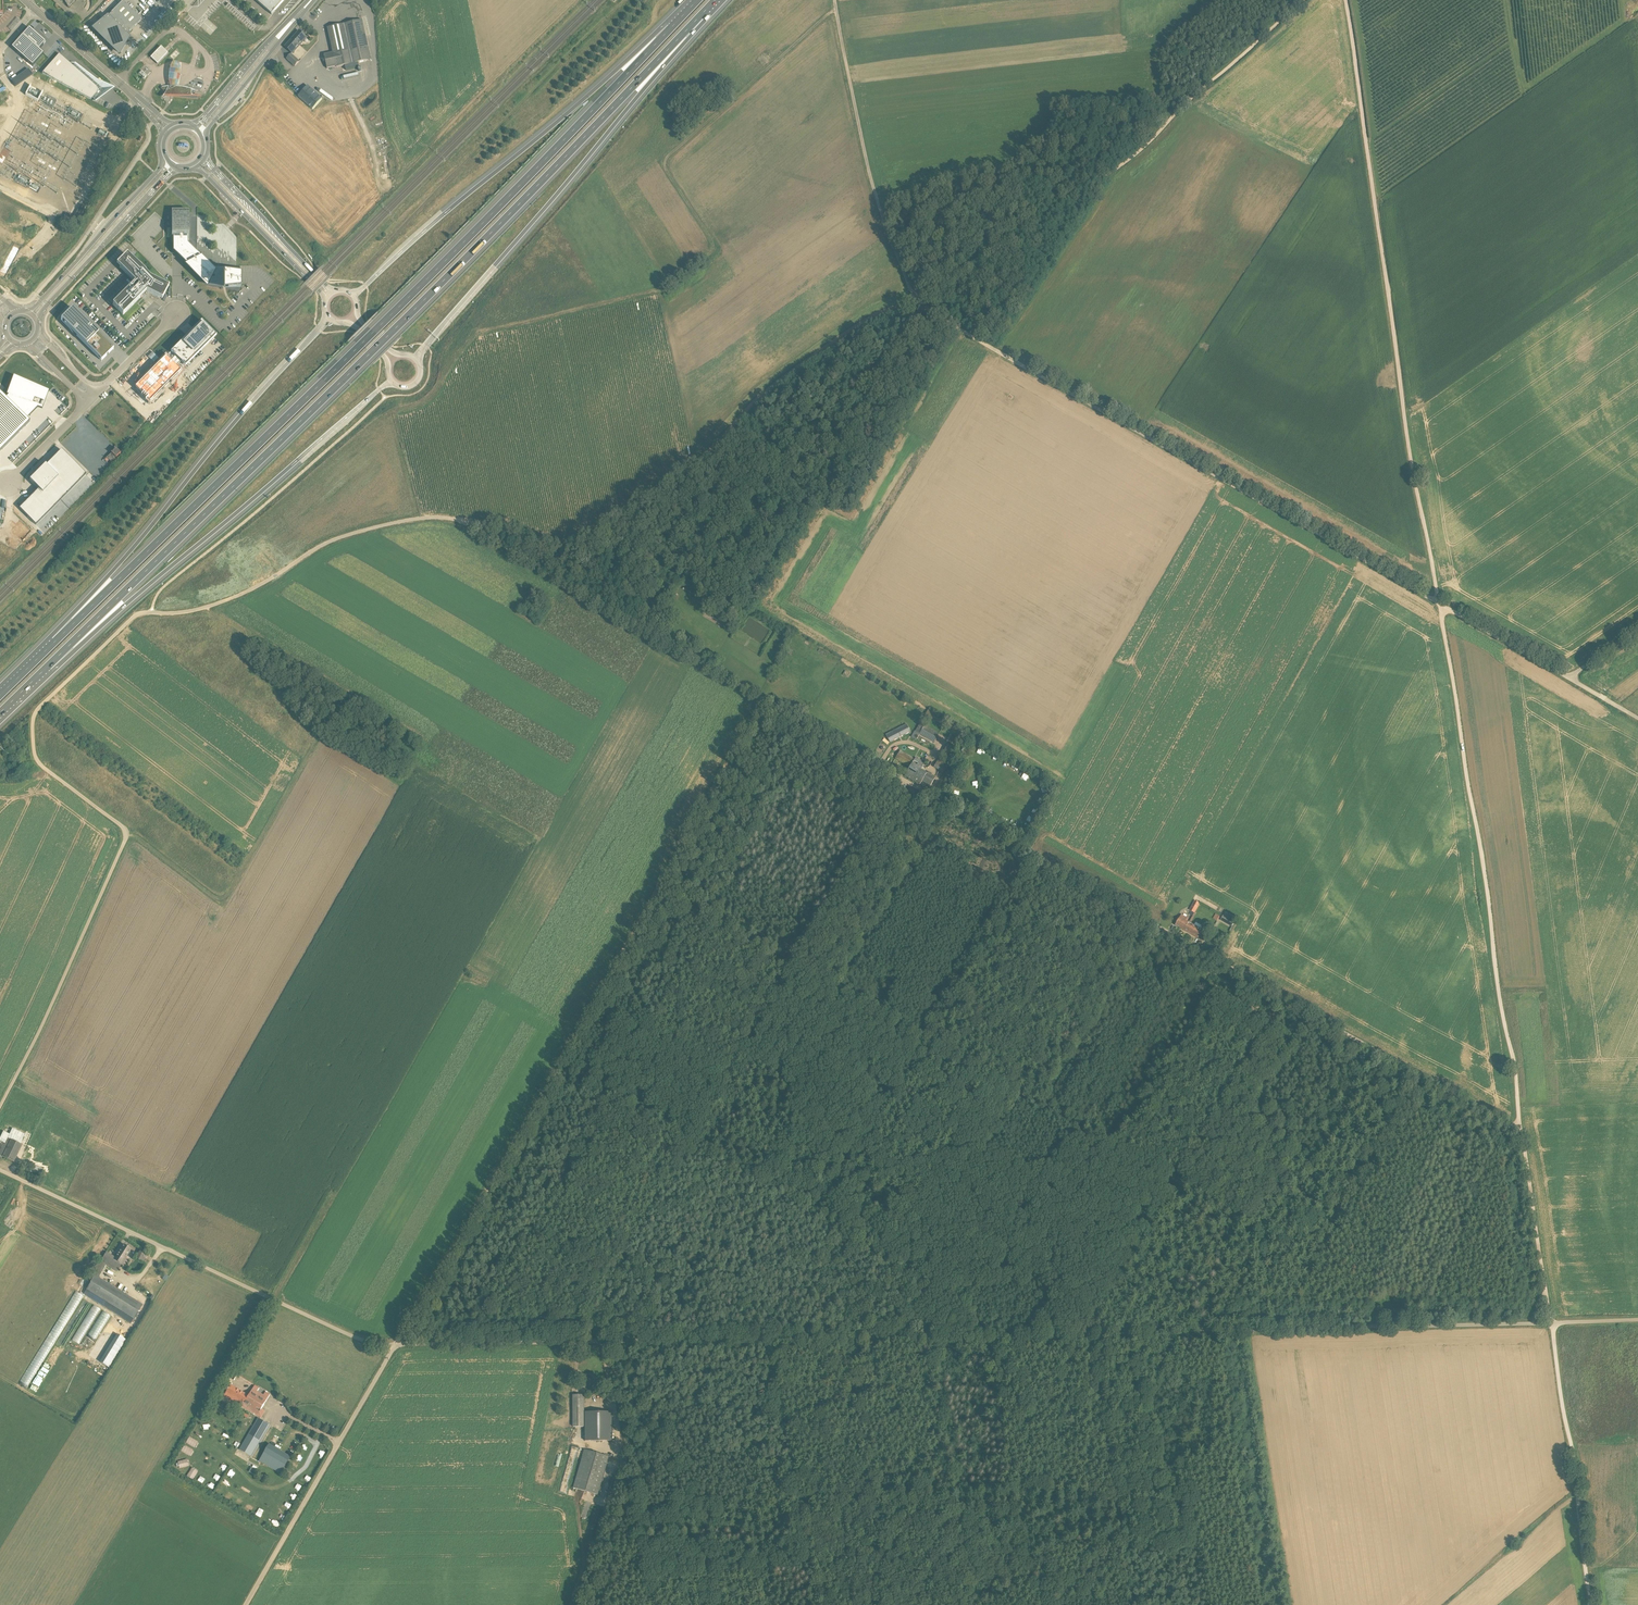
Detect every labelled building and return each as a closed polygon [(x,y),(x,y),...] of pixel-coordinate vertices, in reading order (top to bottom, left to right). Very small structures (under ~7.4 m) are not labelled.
[(258,1),(257,2),(259,4),(260,3),(263,5),(262,6),(264,7),(267,9),(266,10),(272,15),(275,11),(275,10),(284,0),(257,0),(258,1)] [(107,15),(92,29),(119,56),(130,38),(127,34),(141,20),(123,1),(108,16),(107,15)] [(328,28),(330,28),(335,48),(332,49),(333,53),(324,55),(327,69),(336,67),(336,68),(371,60),(363,20),(328,28)] [(29,28),(12,48),(33,66),(44,54),(39,50),(44,45),(46,42),(43,40),(29,28)] [(306,37),(299,31),(285,47),(292,53),(306,37)] [(167,52),(165,51),(160,46),(150,57),(155,61),(157,63),(167,52)] [(91,100),(93,98),(100,90),(59,54),(42,73),(91,100)] [(299,62),(291,54),(287,58),(295,66),(299,62)] [(167,79),(169,86),(171,86),(175,86),(178,79),(180,74),(180,69),(178,61),(171,61),(168,68),(167,73),(167,79)] [(27,70),(12,82),(16,87),(31,76),(27,70)] [(191,95),(191,89),(189,88),(186,87),(183,87),(181,87),(178,86),(175,86),(171,86),(169,86),(166,86),(165,86),(162,87),(161,88),(165,93),(163,95),(191,95)] [(313,109),(322,99),(308,86),(298,96),(313,109)] [(81,205),(74,217),(66,213),(64,218),(76,225),(86,207),(81,205)] [(240,266),(237,266),(214,266),(200,252),(199,252),(194,247),(193,248),(192,247),(193,246),(193,245),(192,244),(191,244),(190,245),(189,244),(190,243),(188,241),(189,241),(189,215),(189,210),(172,211),(172,215),(172,237),(172,242),(173,242),(173,249),(173,252),(183,261),(186,264),(185,266),(207,288),(223,291),(223,296),(225,296),(228,295),(237,294),(240,294),(240,283),(240,266)] [(150,277),(130,257),(127,254),(117,265),(135,283),(113,305),(123,315),(144,295),(146,292),(162,300),(169,287),(165,285),(150,277)] [(73,308),(61,320),(72,331),(74,333),(102,361),(114,349),(73,308)] [(202,320),(171,352),(186,366),(217,335),(204,322),(202,320)] [(140,399),(139,400),(144,405),(148,400),(150,402),(181,371),(177,366),(181,362),(175,356),(171,360),(166,356),(139,384),(146,391),(140,397),(141,397),(139,399),(140,399)] [(2,449),(2,450),(3,450),(2,450),(19,433),(22,429),(22,430),(25,426),(26,427),(26,426),(30,422),(27,419),(28,418),(25,416),(27,413),(30,416),(31,416),(28,413),(28,412),(35,405),(39,407),(42,401),(45,402),(49,393),(48,392),(15,380),(13,379),(7,395),(9,396),(6,398),(0,392),(0,451),(2,449)] [(39,489),(19,509),(36,525),(86,474),(61,450),(30,481),(39,489)] [(720,622),(723,617),(722,616),(721,617),(713,612),(710,616),(720,622)] [(929,710),(925,715),(944,726),(947,720),(929,710)] [(920,723),(915,731),(933,742),(938,733),(920,723)] [(910,731),(907,726),(887,736),(890,742),(910,731)] [(957,738),(952,735),(948,744),(953,747),(957,738)] [(955,750),(947,746),(941,756),(950,760),(955,750)] [(925,763),(915,758),(914,759),(900,751),(895,759),(910,767),(905,776),(920,785),(922,781),(931,786),(935,779),(931,776),(932,774),(929,772),(927,774),(921,770),(925,763)] [(940,758),(934,767),(944,773),(949,763),(940,758)] [(1200,904),(1195,901),(1190,910),(1195,913),(1200,904)] [(1236,920),(1225,913),(1222,919),(1233,926),(1236,920)] [(1186,921),(1188,918),(1182,915),(1176,925),(1204,941),(1209,934),(1186,921)] [(8,1138),(10,1134),(3,1131),(0,1139),(0,1141),(2,1142),(5,1144),(8,1138)] [(8,1138),(5,1144),(2,1142),(0,1146),(0,1155),(14,1162),(16,1157),(22,1145),(8,1138)] [(40,1168),(31,1165),(29,1173),(38,1176),(40,1168)] [(125,1258),(130,1249),(124,1245),(115,1258),(112,1256),(111,1257),(111,1256),(106,1264),(117,1271),(121,1264),(124,1266),(125,1265),(128,1260),(125,1258)] [(147,1255),(140,1251),(136,1258),(143,1262),(147,1255)] [(95,1276),(87,1288),(134,1318),(142,1305),(95,1276)] [(73,1304),(72,1306),(76,1308),(83,1296),(75,1292),(69,1302),(70,1304),(71,1303),(73,1304)] [(73,1339),(80,1343),(94,1318),(95,1318),(100,1309),(93,1305),(73,1339)] [(101,1311),(89,1336),(97,1340),(109,1314),(101,1311)] [(99,1357),(118,1321),(111,1317),(91,1353),(99,1357)] [(98,1362),(108,1368),(125,1339),(114,1333),(98,1362)] [(595,1381),(593,1373),(579,1376),(581,1387),(590,1385),(589,1382),(595,1381)] [(27,1376),(26,1378),(23,1377),(19,1383),(26,1387),(31,1378),(27,1376)] [(249,1396),(231,1385),(224,1395),(242,1406),(249,1396)] [(255,1385),(249,1396),(242,1406),(261,1417),(265,1411),(262,1409),(270,1395),(266,1392),(264,1395),(257,1391),(259,1388),(255,1385)] [(584,1395),(573,1395),(573,1427),(584,1427),(584,1395)] [(611,1412),(585,1412),(586,1441),(612,1441),(611,1412)] [(270,1425),(258,1418),(252,1429),(248,1427),(247,1430),(250,1432),(240,1449),(251,1456),(270,1425)] [(193,1447),(197,1441),(189,1436),(185,1442),(193,1447)] [(183,1444),(180,1451),(189,1455),(192,1449),(183,1444)] [(269,1445),(260,1461),(267,1465),(272,1457),(286,1465),(290,1458),(269,1445)] [(609,1457),(584,1449),(573,1487),(598,1495),(609,1457)] [(188,1466),(187,1459),(178,1461),(179,1468),(188,1466)] [(187,1476),(194,1480),(198,1471),(191,1467),(187,1476)] [(595,1536),(596,1521),(588,1520),(586,1535),(595,1536)]
